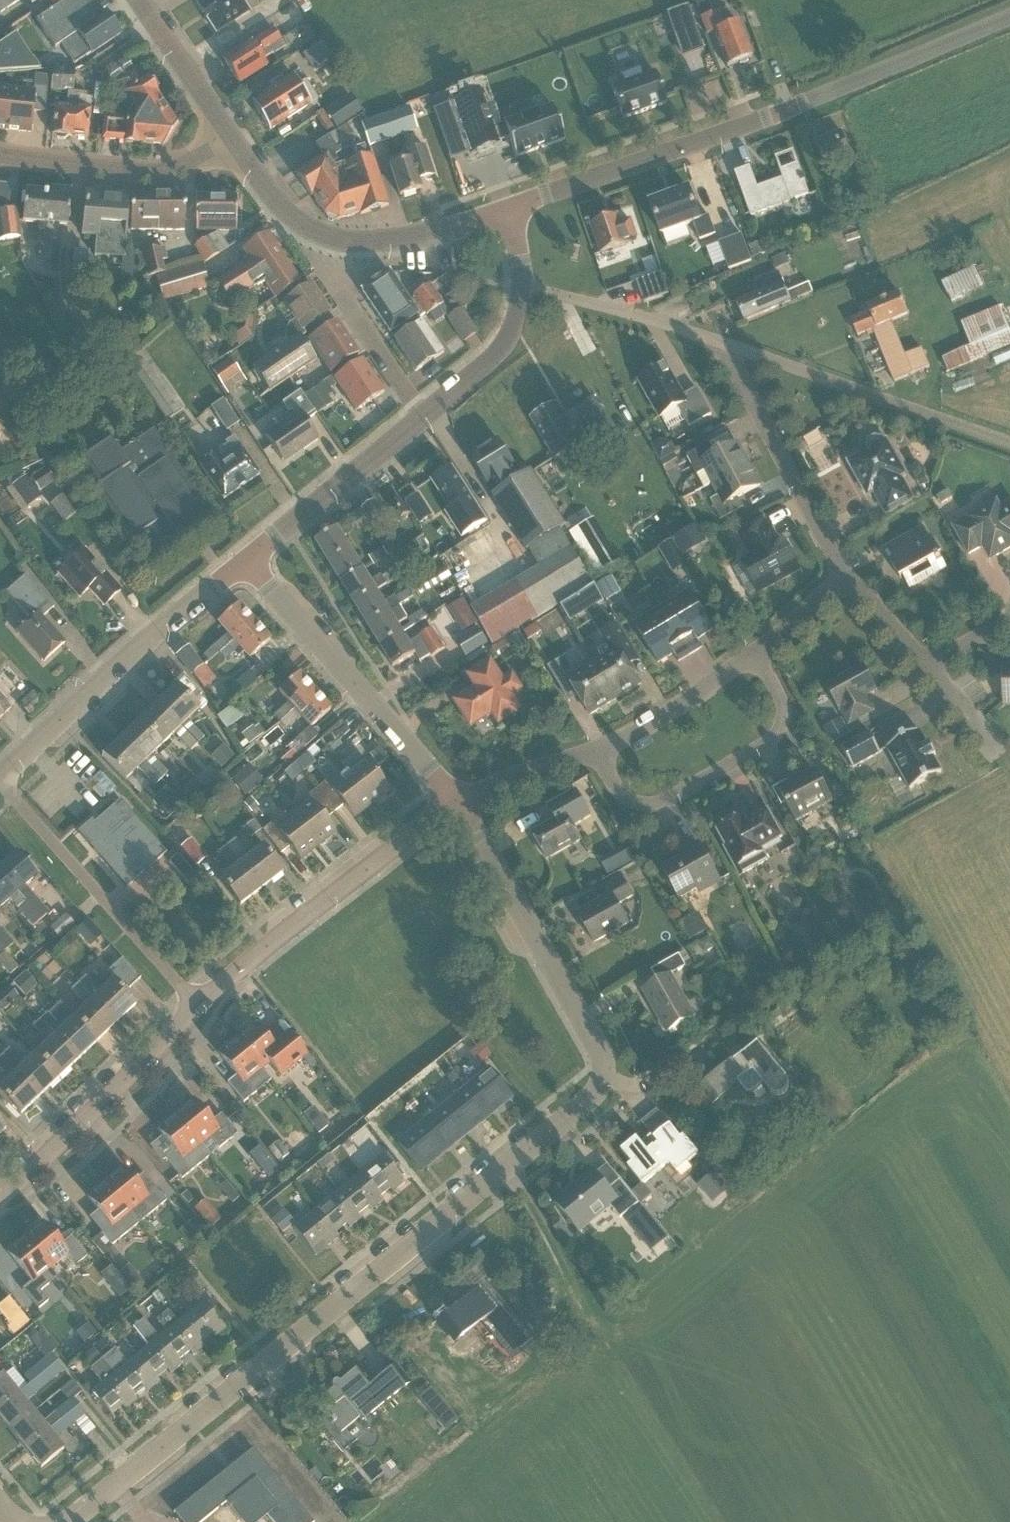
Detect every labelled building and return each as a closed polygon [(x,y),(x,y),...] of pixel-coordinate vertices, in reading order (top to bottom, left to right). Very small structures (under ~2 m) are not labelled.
[(0,13),(20,0),(0,0),(0,13)] [(90,0),(67,0),(37,21),(55,48),(60,45),(74,66),(120,35),(117,32),(120,30),(114,21),(112,23),(105,13),(101,16),(90,0)] [(216,34),(249,12),(241,0),(194,0),(216,34)] [(686,6),(666,14),(682,56),(702,49),(686,6)] [(717,14),(701,20),(706,35),(713,32),(727,67),(737,63),(740,65),(747,62),(748,59),(751,57),(737,22),(723,28),(717,14)] [(281,38),(279,39),(273,30),(257,41),(252,44),(251,42),(223,60),(239,83),(266,66),(262,59),(273,53),(273,54),(286,46),(281,38)] [(38,69),(15,34),(0,45),(0,73),(38,69)] [(302,50),(309,60),(306,62),(321,85),(341,73),(326,49),(325,50),(318,40),(302,50)] [(149,79),(147,77),(141,82),(125,59),(106,72),(113,84),(115,83),(122,94),(125,92),(137,110),(134,117),(127,116),(126,120),(104,118),(102,139),(124,141),(124,142),(138,144),(138,143),(162,145),(163,146),(177,123),(176,122),(157,93),(158,93),(156,91),(157,88),(158,87),(153,80),(152,80),(149,79)] [(666,97),(657,66),(613,80),(623,111),(666,97)] [(94,104),(93,115),(100,116),(103,85),(87,83),(87,87),(80,86),(79,93),(73,92),(75,69),(53,68),(50,92),(68,93),(66,108),(55,106),(52,135),(54,135),(57,139),(64,140),(68,137),(70,137),(70,136),(87,138),(90,110),(91,104),(94,104)] [(311,104),(293,75),(283,81),(281,77),(270,85),(272,88),(251,102),(269,131),(311,104)] [(4,130),(26,132),(26,128),(30,128),(32,111),(45,112),(48,86),(34,84),(33,93),(8,90),(4,130)] [(479,92),(454,101),(473,153),(498,144),(497,143),(509,139),(516,157),(565,140),(552,106),(503,123),(504,125),(493,129),(479,92)] [(361,112),(352,97),(326,113),(336,128),(361,112)] [(416,129),(409,108),(373,120),(379,141),(380,142),(416,129)] [(315,116),(326,133),(333,128),(323,111),(315,116)] [(380,142),(379,141),(373,120),(361,124),(368,146),(380,142)] [(316,144),(324,157),(297,174),(311,195),(313,194),(324,213),(339,218),(360,211),(361,214),(388,205),(371,155),(334,167),(332,164),(337,160),(335,156),(342,151),(340,147),(347,143),(345,140),(353,135),(347,124),(316,144)] [(842,133),(816,142),(824,164),(850,155),(842,133)] [(424,147),(403,154),(406,161),(390,167),(399,196),(420,189),(415,173),(431,168),(424,147)] [(751,216),(808,195),(804,182),(805,181),(804,176),(802,177),(797,165),(781,171),(785,181),(757,191),(749,167),(735,172),(751,216)] [(20,238),(16,210),(8,211),(10,188),(0,187),(0,241),(20,238)] [(67,226),(70,191),(50,189),(50,192),(25,190),(22,221),(38,223),(38,229),(44,230),(43,238),(57,240),(58,225),(67,226)] [(693,222),(700,240),(716,234),(709,215),(700,219),(689,189),(651,203),(662,234),(693,222)] [(129,195),(111,193),(111,199),(85,196),(82,235),(96,236),(94,256),(95,256),(95,255),(123,258),(128,195),(129,195)] [(185,195),(157,195),(131,195),(130,219),(130,229),(184,230),(184,219),(185,195)] [(236,196),(195,196),(195,220),(196,220),(196,231),(236,231),(236,196)] [(627,245),(624,238),(634,235),(630,222),(620,225),(617,216),(592,224),(602,254),(627,245)] [(243,250),(250,261),(217,283),(230,302),(263,280),(275,298),(299,282),(276,246),(283,242),(274,229),(243,250)] [(221,240),(213,245),(208,237),(194,246),(205,262),(227,248),(221,240)] [(744,242),(722,250),(729,269),(751,261),(744,242)] [(749,247),(753,259),(767,253),(763,242),(749,247)] [(142,253),(137,254),(141,268),(147,267),(149,276),(158,274),(163,273),(164,272),(162,262),(167,260),(165,248),(162,249),(142,253)] [(772,259),(776,269),(789,264),(785,254),(772,259)] [(943,281),(953,302),(995,282),(985,261),(943,281)] [(156,277),(164,302),(210,288),(202,263),(156,277)] [(121,266),(120,277),(132,278),(133,267),(121,266)] [(426,316),(428,314),(434,323),(448,313),(429,284),(412,296),(414,298),(409,301),(389,271),(361,290),(390,332),(416,314),(419,318),(425,314),(426,316)] [(809,283),(787,292),(779,272),(759,281),(763,291),(737,302),(745,320),(780,305),(779,305),(791,300),(790,299),(797,296),(798,297),(812,291),(809,283)] [(661,273),(637,281),(644,302),(669,294),(661,273)] [(283,303),(290,314),(295,320),(289,324),(284,335),(289,344),(254,368),(269,391),(315,360),(300,338),(306,334),(303,330),(329,312),(311,284),(283,303)] [(922,349),(905,355),(891,321),(908,314),(899,292),(867,306),(870,313),(852,320),(858,335),(873,329),(894,382),(912,375),(923,370),(930,367),(922,349)] [(962,322),(971,345),(942,359),(948,371),(1009,345),(1009,329),(1000,306),(962,322)] [(461,309),(447,318),(463,342),(476,333),(461,309)] [(245,327),(232,336),(239,347),(253,337),(254,316),(245,316),(245,327)] [(422,320),(394,339),(416,370),(443,352),(422,320)] [(336,322),(309,340),(331,372),(358,354),(336,322)] [(173,416),(184,409),(143,350),(132,357),(125,362),(166,421),(173,416)] [(333,375),(325,380),(331,388),(338,383),(356,410),(383,392),(362,360),(335,378),(333,375)] [(712,414),(696,388),(682,396),(665,366),(640,380),(661,416),(678,407),(689,427),(712,414)] [(306,397),(314,410),(325,403),(317,390),(306,397)] [(306,421),(316,414),(300,391),(282,403),(288,412),(291,410),(294,415),(264,435),(281,460),(301,447),(303,450),(318,440),(306,421)] [(557,404),(531,419),(555,460),(581,445),(576,437),(588,430),(586,428),(605,417),(595,399),(569,414),(572,419),(568,422),(557,404)] [(211,408),(226,431),(238,423),(222,400),(211,408)] [(153,429),(121,452),(111,438),(80,459),(98,485),(93,489),(129,542),(132,539),(142,555),(201,515),(195,505),(202,500),(153,429)] [(887,440),(885,441),(882,438),(875,436),(868,439),(866,447),(868,451),(848,462),(867,496),(874,492),(886,514),(913,499),(901,477),(906,475),(887,440)] [(482,626),(491,642),(493,644),(538,617),(593,583),(560,528),(565,525),(531,471),(522,477),(498,439),(471,456),(495,494),(493,495),(527,550),(529,548),(540,567),(516,581),(472,608),(482,626)] [(661,461),(677,452),(672,442),(662,439),(652,445),(661,461)] [(235,440),(199,465),(223,500),(259,475),(235,440)] [(749,464),(738,443),(716,454),(710,444),(687,456),(697,475),(706,471),(713,484),(749,464)] [(738,497),(760,485),(749,464),(713,484),(719,496),(710,500),(721,520),(744,507),(738,497)] [(463,537),(487,522),(452,466),(432,479),(453,512),(449,515),(463,537)] [(31,477),(40,491),(55,481),(46,467),(31,477)] [(10,486),(24,505),(39,494),(25,475),(10,486)] [(933,496),(941,510),(955,502),(947,488),(933,496)] [(428,509),(419,494),(406,502),(415,517),(428,509)] [(400,500),(391,505),(400,520),(409,514),(400,500)] [(997,500),(973,514),(973,515),(953,526),(969,555),(983,546),(981,543),(987,540),(997,556),(1009,549),(1009,501),(1000,507),(997,500)] [(376,504),(366,510),(377,527),(387,521),(376,504)] [(50,535),(65,521),(53,507),(38,521),(50,535)] [(740,535),(752,557),(742,562),(759,592),(799,570),(783,540),(776,544),(764,522),(740,535)] [(364,570),(338,529),(339,528),(338,528),(316,541),(317,542),(343,583),(364,570)] [(900,578),(904,576),(910,588),(945,568),(939,557),(940,556),(930,538),(929,539),(922,528),(887,548),(894,559),(890,561),(900,578)] [(694,529),(674,542),(683,557),(704,544),(694,529)] [(576,545),(595,576),(618,562),(599,531),(576,545)] [(659,549),(673,573),(687,564),(673,541),(659,549)] [(383,548),(370,557),(374,564),(388,556),(383,548)] [(103,606),(121,590),(85,550),(58,574),(79,598),(88,589),(103,606)] [(455,571),(475,561),(470,553),(451,563),(455,571)] [(413,587),(419,596),(452,577),(446,567),(413,587)] [(343,583),(356,604),(376,591),(401,577),(396,569),(383,577),(382,575),(371,581),(364,570),(343,583)] [(5,593),(30,620),(17,632),(43,662),(64,643),(42,618),(54,607),(25,575),(5,593)] [(598,586),(607,602),(622,593),(612,577),(598,586)] [(395,597),(384,603),(376,591),(356,604),(369,625),(390,612),(414,598),(409,590),(396,599),(395,597)] [(690,654),(702,647),(697,639),(712,630),(689,591),(662,608),(690,654)] [(462,600),(451,606),(458,618),(469,611),(462,600)] [(208,661),(218,653),(219,653),(254,623),(238,605),(218,622),(230,636),(226,640),(224,637),(204,655),(208,661)] [(673,653),(678,661),(690,654),(662,608),(635,624),(658,662),(673,653)] [(422,611),(408,620),(413,627),(426,618),(422,611)] [(369,625),(394,666),(394,667),(394,668),(416,654),(420,662),(431,655),(432,656),(445,648),(433,629),(409,644),(403,633),(390,612),(369,625)] [(254,623),(219,653),(225,660),(234,652),(238,657),(244,651),(250,658),(270,641),(254,623)] [(602,635),(612,652),(594,663),(616,700),(641,684),(626,658),(634,653),(618,625),(602,635)] [(491,642),(482,626),(453,644),(463,659),(491,642)] [(192,674),(201,667),(203,665),(189,646),(176,654),(192,674)] [(594,663),(575,674),(565,657),(549,667),(565,694),(574,689),(590,715),(616,700),(594,663)] [(469,675),(476,687),(455,701),(471,726),(492,713),(499,723),(522,709),(512,694),(522,688),(513,675),(504,680),(491,661),(469,675)] [(11,708),(10,708),(29,689),(7,666),(0,673),(0,719),(11,708)] [(212,681),(201,667),(192,674),(203,689),(212,681)] [(827,686),(839,709),(841,708),(849,723),(872,711),(864,696),(875,689),(862,667),(827,686)] [(231,686),(239,695),(257,680),(249,671),(231,686)] [(285,706),(274,716),(280,722),(315,692),(299,674),(279,691),(291,705),(287,709),(285,706)] [(157,703),(197,744),(204,738),(191,725),(190,727),(185,722),(199,709),(198,708),(205,702),(199,696),(203,692),(187,675),(176,685),(175,684),(174,685),(175,686),(157,703)] [(280,722),(286,729),(296,720),(294,717),(298,713),(311,727),(330,710),(315,692),(280,722)] [(178,738),(191,751),(197,744),(157,703),(139,721),(162,744),(175,732),(180,737),(178,738)] [(234,705),(218,717),(227,729),(243,717),(234,705)] [(154,762),(149,757),(162,744),(139,721),(121,738),(161,779),(168,773),(155,760),(154,762)] [(334,758),(346,748),(339,741),(349,731),(341,722),(319,741),(327,751),(334,758)] [(825,730),(832,742),(846,734),(839,722),(825,730)] [(254,728),(253,726),(241,735),(249,745),(265,733),(259,725),(254,728)] [(309,730),(297,744),(307,753),(319,738),(309,730)] [(936,755),(930,744),(927,746),(918,730),(887,748),(910,789),(942,772),(933,756),(936,755)] [(842,748),(853,768),(881,753),(870,733),(842,748)] [(142,773),(155,786),(161,779),(121,738),(103,756),(102,755),(102,756),(125,780),(139,767),(143,772),(142,773)] [(347,773),(371,804),(389,791),(364,759),(347,773)] [(295,763),(286,772),(293,780),(303,772),(295,763)] [(232,782),(245,797),(261,784),(248,769),(232,782)] [(779,791),(796,821),(832,801),(815,771),(779,791)] [(334,812),(344,804),(354,818),(371,804),(347,773),(330,786),(326,781),(316,789),(334,812)] [(183,789),(194,800),(205,789),(194,778),(183,789)] [(334,812),(316,789),(306,797),(310,801),(293,814),(317,846),(335,833),(325,819),(334,812)] [(591,816),(576,789),(548,805),(556,820),(532,833),(547,859),(581,840),(573,826),(591,816)] [(167,816),(181,803),(174,795),(160,808),(167,816)] [(753,820),(754,821),(748,824),(743,816),(717,830),(726,846),(724,847),(735,867),(763,852),(761,848),(782,837),(761,800),(767,812),(753,820)] [(98,856),(101,854),(129,885),(166,853),(165,852),(119,801),(84,833),(81,830),(80,830),(96,848),(93,850),(98,856)] [(290,846),(300,859),(317,846),(293,814),(276,827),(272,823),(262,830),(280,854),(290,846)] [(243,828),(251,838),(262,830),(254,820),(243,828)] [(181,847),(196,866),(206,857),(191,839),(181,847)] [(261,889),(282,873),(262,846),(246,858),(242,852),(244,851),(235,839),(227,845),(261,889)] [(219,879),(240,906),(261,889),(227,845),(219,852),(228,863),(230,862),(234,867),(219,879)] [(700,845),(679,856),(682,860),(664,870),(679,898),(704,884),(707,888),(720,881),(700,845)] [(796,846),(783,853),(791,872),(805,865),(796,846)] [(603,861),(608,870),(631,858),(626,849),(603,861)] [(48,913),(24,886),(35,876),(15,854),(0,868),(0,874),(17,893),(41,920),(48,913)] [(177,855),(169,862),(188,884),(197,876),(177,855)] [(17,893),(0,874),(0,907),(9,899),(17,908),(33,926),(41,920),(17,893)] [(628,923),(618,905),(633,896),(621,876),(599,889),(605,900),(579,915),(594,943),(628,923)] [(393,910),(368,931),(385,951),(410,931),(393,910)] [(434,911),(410,931),(426,951),(451,931),(434,911)] [(680,922),(690,940),(709,929),(699,912),(680,922)] [(67,914),(51,929),(58,938),(75,923),(67,914)] [(89,948),(105,933),(92,918),(75,932),(89,948)] [(855,926),(851,928),(849,932),(850,937),(856,938),(859,936),(861,933),(859,929),(855,926)] [(5,951),(12,944),(0,930),(0,945),(5,951)] [(410,931),(385,951),(401,972),(426,951),(410,931)] [(713,938),(698,945),(705,960),(719,953),(713,938)] [(10,975),(18,967),(4,952),(0,956),(0,965),(10,975)] [(694,1017),(670,975),(686,966),(679,954),(651,970),(658,981),(644,989),(668,1032),(694,1017)] [(95,987),(85,976),(78,983),(116,1024),(136,1005),(124,993),(140,978),(122,959),(109,971),(109,977),(112,981),(98,994),(94,989),(95,987)] [(329,963),(309,978),(337,1014),(357,998),(362,1004),(371,997),(359,982),(350,989),(329,963)] [(309,978),(289,994),(311,1021),(302,1028),(314,1043),(323,1036),(318,1029),(337,1014),(309,978)] [(82,999),(87,1004),(74,1017),(97,1042),(116,1024),(78,983),(70,990),(81,1001),(82,999)] [(4,1015),(19,1000),(10,991),(0,1001),(0,1010),(4,1015)] [(26,1004),(37,1016),(44,1010),(33,998),(26,1004)] [(762,1014),(769,1024),(782,1015),(775,1004),(762,1014)] [(57,1023),(47,1013),(40,1020),(78,1060),(97,1042),(74,1017),(60,1030),(56,1025),(57,1023)] [(78,1060),(40,1020),(32,1027),(42,1037),(44,1036),(49,1041),(35,1054),(59,1078),(78,1060)] [(261,1069),(269,1062),(281,1076),(307,1055),(289,1032),(272,1046),(254,1024),(236,1039),(261,1069)] [(243,1103),(270,1081),(261,1069),(236,1039),(218,1053),(236,1075),(227,1083),(243,1103)] [(469,1053),(479,1065),(490,1055),(480,1043),(469,1053)] [(789,1080),(758,1043),(735,1062),(733,1059),(705,1083),(719,1100),(739,1084),(747,1094),(753,1095),(764,1086),(771,1094),(775,1096),(779,1096),(783,1094),(786,1092),(788,1088),(789,1084),(789,1080)] [(9,1049),(2,1056),(40,1096),(59,1078),(35,1054),(22,1066),(17,1061),(19,1060),(9,1049)] [(0,1058),(0,1069),(4,1074),(6,1072),(10,1077),(0,1087),(0,1094),(20,1115),(40,1096),(2,1056),(0,1058)] [(488,1116),(509,1098),(511,1097),(488,1070),(466,1088),(488,1116)] [(466,1134),(488,1116),(466,1088),(443,1106),(466,1134)] [(193,1100),(175,1114),(200,1145),(201,1145),(209,1138),(218,1149),(237,1134),(221,1114),(211,1122),(193,1100)] [(443,1152),(466,1134),(443,1106),(421,1124),(443,1152)] [(201,1145),(200,1145),(175,1114),(157,1129),(175,1151),(165,1159),(181,1179),(210,1156),(201,1145)] [(421,1170),(443,1152),(421,1124),(398,1143),(421,1170)] [(684,1134),(681,1137),(670,1124),(643,1146),(637,1139),(621,1151),(632,1164),(628,1168),(642,1185),(669,1163),(676,1171),(699,1153),(684,1134)] [(268,1149),(278,1162),(289,1153),(279,1141),(268,1149)] [(348,1142),(341,1148),(349,1158),(356,1152),(348,1142)] [(259,1162),(267,1172),(276,1165),(268,1154),(259,1162)] [(699,1161),(712,1176),(720,1169),(706,1154),(699,1161)] [(379,1197),(390,1188),(393,1192),(405,1183),(383,1155),(360,1174),(379,1197)] [(139,1223),(166,1201),(156,1189),(147,1196),(123,1167),(105,1182),(139,1223)] [(616,1177),(619,1181),(608,1190),(593,1171),(592,1172),(593,1174),(572,1191),(571,1189),(560,1198),(562,1200),(557,1204),(558,1205),(560,1203),(577,1223),(588,1224),(610,1206),(620,1218),(639,1203),(617,1176),(616,1177)] [(357,1215),(368,1206),(371,1210),(383,1201),(379,1197),(360,1174),(338,1192),(357,1215)] [(112,1246),(139,1223),(105,1182),(87,1197),(111,1226),(101,1233),(112,1246)] [(230,1187),(219,1195),(232,1212),(243,1204),(230,1187)] [(357,1215),(338,1192),(335,1194),(329,1187),(321,1193),(327,1201),(316,1210),(334,1233),(335,1233),(346,1224),(349,1228),(360,1219),(357,1215)] [(635,1195),(648,1211),(658,1203),(645,1187),(635,1195)] [(194,1209),(210,1228),(221,1218),(206,1199),(194,1209)] [(626,1220),(650,1249),(667,1235),(643,1206),(626,1220)] [(334,1233),(316,1210),(293,1228),(315,1256),(316,1255),(312,1251),(323,1242),(327,1246),(338,1237),(335,1233),(334,1233)] [(271,1219),(282,1232),(292,1224),(281,1211),(271,1219)] [(179,1230),(190,1245),(207,1231),(195,1216),(179,1230)] [(25,1237),(50,1268),(67,1253),(77,1265),(86,1257),(70,1237),(61,1244),(43,1223),(25,1237)] [(49,1285),(41,1275),(50,1268),(25,1237),(7,1252),(31,1282),(22,1289),(38,1309),(48,1301),(40,1292),(49,1285)] [(177,1263),(189,1253),(182,1244),(170,1254),(177,1263)] [(486,1282),(495,1275),(483,1260),(450,1287),(450,1288),(451,1287),(461,1301),(437,1321),(448,1335),(452,1332),(456,1338),(481,1317),(510,1351),(516,1347),(518,1350),(532,1339),(532,1338),(531,1338),(486,1282)] [(119,1281),(137,1297),(146,1286),(128,1270),(119,1281)] [(190,1284),(198,1294),(207,1287),(198,1277),(190,1284)] [(203,1301),(181,1319),(200,1342),(211,1333),(214,1337),(226,1328),(203,1301)] [(181,1319),(177,1322),(168,1310),(156,1320),(166,1332),(159,1337),(177,1360),(178,1360),(189,1351),(192,1355),(203,1346),(200,1342),(181,1319)] [(410,1315),(391,1335),(409,1352),(428,1331),(410,1315)] [(136,1355),(155,1379),(156,1378),(166,1370),(170,1374),(181,1364),(178,1360),(177,1360),(159,1337),(144,1319),(133,1328),(148,1346),(136,1355)] [(84,1341),(95,1333),(89,1325),(78,1333),(84,1341)] [(101,1358),(93,1348),(85,1354),(93,1364),(101,1358)] [(133,1397),(133,1396),(144,1388),(147,1392),(159,1382),(156,1378),(155,1379),(136,1355),(127,1363),(115,1348),(102,1359),(133,1397)] [(42,1361),(24,1376),(30,1384),(57,1361),(51,1354),(42,1361)] [(137,1400),(133,1396),(133,1397),(102,1359),(90,1369),(102,1383),(91,1392),(114,1419),(111,1415),(122,1406),(125,1410),(137,1400)] [(18,1394),(0,1409),(0,1420),(10,1431),(33,1413),(24,1402),(55,1376),(63,1369),(57,1361),(30,1384),(27,1387),(18,1394)] [(362,1421),(409,1382),(395,1366),(373,1383),(359,1367),(340,1382),(338,1381),(337,1380),(335,1380),(334,1381),(333,1381),(332,1383),(331,1385),(332,1387),(332,1388),(311,1406),(321,1417),(325,1414),(329,1421),(333,1424),(340,1432),(359,1417),(362,1421)] [(2,1375),(0,1377),(0,1409),(18,1394),(27,1387),(12,1368),(3,1376),(2,1375)] [(428,1405),(441,1400),(436,1388),(424,1393),(428,1405)] [(73,1398),(54,1413),(60,1421),(79,1405),(73,1398)] [(79,1405),(60,1421),(48,1431),(25,1450),(41,1468),(63,1449),(54,1438),(85,1413),(79,1405)] [(10,1431),(25,1450),(48,1431),(60,1421),(54,1413),(41,1423),(33,1413),(10,1431)] [(241,1521),(242,1521),(260,1521),(267,1516),(271,1521),(313,1521),(257,1453),(229,1475),(225,1470),(173,1512),(181,1521),(202,1521),(226,1503),(241,1521)]
